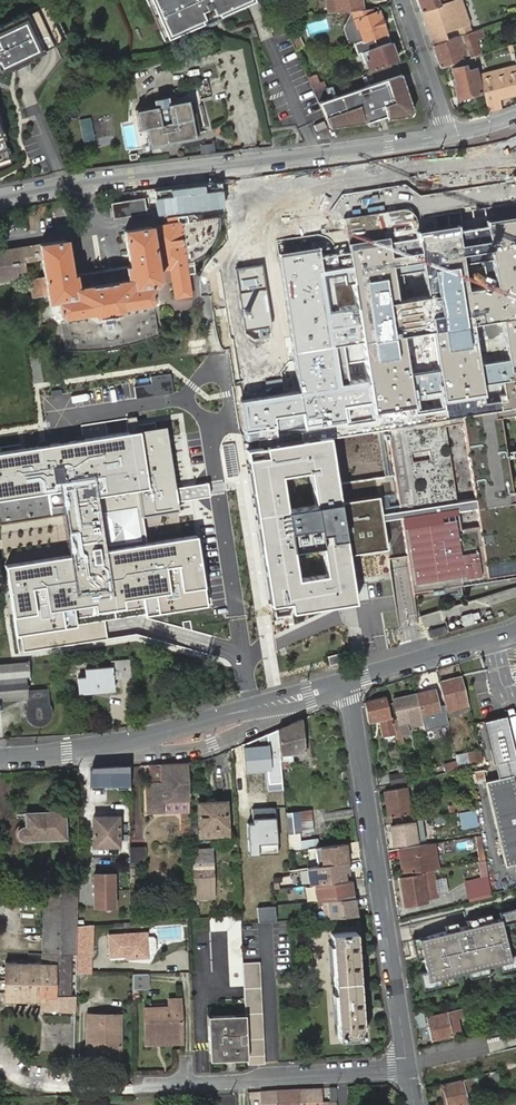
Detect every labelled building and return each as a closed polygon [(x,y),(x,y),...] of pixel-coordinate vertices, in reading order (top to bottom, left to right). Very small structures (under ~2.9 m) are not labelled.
[(214,12),(217,18),(229,12),(228,8),(247,0),(147,0),(165,40),(174,36),(172,32),(193,23),(195,27),(207,22),(205,16),(214,12)] [(250,4),(248,0),(247,0),(228,8),(229,12),(250,4)] [(363,8),(361,0),(325,0),(326,12),(363,8)] [(421,9),(440,3),(438,0),(417,0),(421,9)] [(433,44),(448,39),(445,31),(469,22),(463,3),(454,6),(451,0),(449,0),(440,3),(421,9),(433,44)] [(6,69),(5,67),(24,57),(25,59),(60,42),(40,2),(0,22),(0,72),(6,69)] [(289,4),(276,6),(280,17),(290,16),(289,4)] [(354,45),(356,52),(360,51),(390,41),(379,10),(351,14),(343,29),(349,47),(354,45)] [(211,20),(217,18),(214,12),(205,16),(207,22),(211,20)] [(174,36),(195,27),(193,23),(172,32),(174,36)] [(302,43),(295,26),(287,29),(295,46),(302,43)] [(482,27),(473,31),(476,40),(486,37),(482,27)] [(433,44),(441,65),(480,52),(476,40),(473,31),(448,39),(433,44)] [(390,41),(360,51),(365,62),(367,62),(369,68),(396,60),(390,41)] [(488,52),(474,57),(475,61),(490,58),(488,52)] [(22,61),(25,59),(24,57),(5,67),(6,69),(22,61)] [(465,70),(464,65),(452,67),(456,84),(453,85),(459,105),(472,101),(470,93),(479,91),(476,75),(475,68),(465,70)] [(515,94),(515,66),(478,74),(484,100),(498,96),(499,99),(515,94)] [(308,75),(314,89),(321,87),(319,82),(315,72),(308,75)] [(317,102),(327,126),(363,124),(385,117),(386,121),(408,118),(412,113),(400,75),(317,102)] [(325,89),(327,95),(331,93),(329,88),(333,87),(332,84),(324,87),(325,89)] [(195,137),(187,99),(168,104),(166,98),(152,101),(154,107),(133,111),(137,131),(145,129),(149,147),(195,137)] [(82,141),(93,139),(89,116),(78,118),(82,141)] [(316,131),(325,126),(323,121),(313,125),(316,131)] [(11,157),(7,147),(5,148),(1,139),(4,138),(0,127),(0,162),(11,157)] [(173,187),(174,194),(177,193),(178,204),(206,200),(203,183),(173,187)] [(171,187),(153,190),(155,207),(173,205),(171,187)] [(111,219),(145,213),(142,197),(108,203),(111,219)] [(177,217),(167,219),(168,226),(124,232),(130,268),(77,277),(74,260),(69,261),(65,242),(0,252),(0,280),(16,278),(15,272),(24,271),(22,262),(38,260),(41,279),(27,281),(29,297),(43,295),(45,302),(54,301),(56,312),(59,340),(66,339),(66,345),(79,345),(93,344),(111,342),(124,340),(137,337),(149,334),(147,326),(153,325),(147,285),(153,284),(156,279),(156,276),(170,274),(171,281),(174,298),(190,295),(187,274),(185,266),(193,265),(192,255),(195,254),(197,253),(200,251),(202,249),(204,248),(206,246),(208,244),(210,241),(211,239),(213,237),(214,234),(215,231),(216,229),(217,226),(217,223),(218,220),(218,218),(218,215),(217,212),(217,211),(177,217)] [(239,400),(244,429),(277,424),(279,442),(306,438),(304,423),(347,417),(348,423),(374,419),(373,412),(414,405),(416,413),(446,409),(444,396),(484,390),(486,401),(498,399),(506,398),(503,380),(512,378),(510,368),(515,368),(515,215),(486,220),(487,226),(460,230),(458,223),(416,229),(417,237),(389,241),(388,234),(346,241),(347,250),(320,254),(319,246),(278,253),(299,391),(239,400)] [(193,265),(185,266),(187,274),(194,273),(193,265)] [(264,265),(236,269),(246,333),(257,341),(274,339),(264,265)] [(156,279),(153,284),(171,281),(170,274),(156,276),(156,279)] [(66,345),(60,345),(60,349),(68,350),(80,351),(106,348),(154,337),(154,332),(149,334),(137,337),(124,340),(111,342),(93,344),(79,345),(66,345)] [(503,380),(506,398),(498,399),(500,409),(386,428),(393,476),(400,517),(412,593),(515,576),(515,405),(512,378),(503,380)] [(65,494),(71,535),(73,554),(8,564),(18,638),(81,629),(78,608),(144,598),(146,614),(206,605),(196,535),(107,548),(99,492),(143,486),(147,515),(181,510),(168,424),(62,440),(43,442),(23,445),(0,449),(0,504),(65,494)] [(279,442),(245,448),(272,615),(351,602),(356,602),(348,554),(337,485),(329,435),(306,438),(279,442)] [(393,476),(337,485),(348,554),(387,548),(383,520),(400,517),(393,476)] [(471,613),(460,616),(463,626),(473,622),(471,613)] [(347,651),(327,656),(330,665),(349,660),(347,651)] [(27,663),(0,665),(0,708),(8,707),(7,699),(24,698),(24,691),(23,678),(27,678),(27,663)] [(112,682),(132,680),(130,664),(116,664),(110,664),(111,666),(84,669),(84,678),(77,678),(78,693),(113,690),(112,682)] [(439,683),(445,711),(468,705),(461,677),(439,683)] [(437,687),(416,692),(421,712),(423,726),(431,725),(428,711),(433,710),(442,708),(437,687)] [(50,704),(49,689),(24,691),(24,698),(24,705),(23,710),(23,715),(25,720),(29,723),(33,725),(38,726),(43,725),(47,722),(50,718),(52,714),(52,709),(50,704)] [(416,692),(391,697),(395,718),(391,718),(394,733),(423,726),(416,692)] [(391,718),(389,719),(384,697),(363,701),(367,724),(378,722),(381,738),(395,736),(394,733),(391,718)] [(445,711),(446,716),(469,711),(468,705),(445,711)] [(312,715),(276,729),(279,762),(280,775),(318,770),(312,715)] [(470,762),(481,760),(478,749),(467,751),(470,762)] [(467,751),(454,754),(455,761),(457,768),(471,765),(470,762),(467,751)] [(457,768),(455,761),(443,764),(445,771),(457,768)] [(437,762),(430,764),(432,774),(439,772),(437,762)] [(185,764),(147,766),(148,782),(143,783),(145,815),(160,814),(187,814),(187,802),(185,764)] [(420,766),(409,768),(411,777),(421,775),(420,766)] [(127,767),(89,769),(88,775),(88,790),(101,790),(101,782),(114,782),(114,790),(127,790),(127,767)] [(473,783),(484,782),(483,770),(472,771),(473,783)] [(404,780),(403,772),(388,775),(390,783),(404,780)] [(484,781),(505,866),(515,864),(515,870),(515,774),(484,781)] [(386,790),(390,816),(409,813),(407,805),(410,805),(408,787),(386,790)] [(206,803),(196,803),(196,823),(188,824),(188,836),(197,836),(197,829),(225,827),(223,802),(212,802),(212,806),(207,806),(206,803)] [(272,807),(250,809),(251,822),(245,823),(247,855),(274,853),(272,807)] [(473,810),(459,813),(461,827),(476,825),(473,810)] [(61,813),(24,814),(24,828),(23,828),(22,828),(21,829),(20,830),(19,831),(18,832),(18,834),(18,836),(18,837),(19,838),(20,839),(21,840),(22,840),(23,841),(24,841),(62,840),(61,813)] [(312,814),(284,815),(285,828),(313,825),(312,814)] [(117,845),(117,815),(92,815),(93,845),(117,845)] [(422,819),(412,821),(413,824),(391,827),(394,845),(425,839),(422,819)] [(286,837),(300,836),(313,835),(313,825),(285,828),(286,837)] [(197,829),(197,836),(210,836),(225,835),(225,827),(197,829)] [(481,835),(473,836),(477,862),(485,860),(481,835)] [(197,836),(188,836),(189,849),(192,849),(210,848),(210,836),(197,836)] [(300,836),(286,837),(288,851),(301,850),(300,844),(300,836)] [(398,849),(402,875),(419,872),(432,870),(438,869),(434,843),(398,849)] [(143,848),(128,848),(129,867),(138,866),(143,866),(143,848)] [(210,848),(192,849),(195,899),(212,898),(210,848)] [(485,860),(477,862),(480,879),(481,886),(483,896),(490,894),(485,860)] [(138,866),(129,867),(129,877),(139,877),(138,866)] [(432,870),(419,872),(420,875),(400,878),(404,905),(426,901),(425,899),(437,897),(432,870)] [(113,908),(113,875),(93,875),(94,908),(113,908)] [(481,886),(480,879),(465,882),(466,890),(481,886)] [(351,891),(350,888),(352,887),(351,881),(314,885),(317,901),(352,899),(351,891)] [(73,956),(74,926),(74,920),(74,907),(74,886),(41,886),(40,955),(73,956)] [(466,890),(468,899),(483,896),(481,886),(466,890)] [(74,920),(87,921),(87,907),(74,907),(74,920)] [(256,907),(256,922),(275,921),(274,907),(256,907)] [(497,911),(499,918),(500,922),(513,918),(513,915),(515,914),(515,907),(497,911)] [(490,921),(488,914),(464,920),(465,927),(490,921)] [(241,962),(240,932),(239,918),(225,919),(208,920),(208,934),(226,933),(230,988),(242,987),(241,962)] [(417,939),(421,958),(425,971),(427,981),(437,978),(467,971),(486,967),(498,964),(509,961),(509,958),(500,922),(499,918),(490,921),(465,927),(456,929),(444,932),(420,938),(417,939)] [(456,929),(455,922),(442,925),(444,932),(456,929)] [(88,974),(88,925),(74,926),(73,956),(73,974),(88,974)] [(147,931),(107,933),(109,957),(125,956),(125,959),(150,958),(147,931)] [(360,1009),(356,960),(356,952),(354,933),(329,934),(337,1039),(362,1038),(360,1016),(360,1009)] [(421,958),(417,939),(420,938),(420,936),(409,939),(414,960),(421,958)] [(73,1010),(73,974),(73,956),(40,955),(40,964),(25,964),(25,972),(12,972),(12,996),(41,996),(41,1010),(73,1010)] [(509,958),(509,961),(498,964),(500,971),(515,967),(515,956),(509,958)] [(244,1021),(247,1056),(247,1059),(247,1064),(265,1064),(264,1055),(259,961),(241,962),(242,987),(244,1017),(244,1021)] [(12,996),(12,972),(25,972),(25,964),(2,964),(1,1002),(41,1003),(41,996),(12,996)] [(487,974),(486,967),(467,971),(468,978),(487,974)] [(427,981),(425,971),(418,972),(422,990),(439,985),(437,978),(427,981)] [(131,990),(148,990),(148,974),(131,974),(131,990)] [(182,997),(166,998),(167,1006),(141,1007),(142,1047),(183,1046),(182,997)] [(460,1039),(456,1018),(465,1016),(463,1009),(426,1017),(432,1045),(460,1039)] [(123,1012),(86,1012),(85,1059),(122,1060),(123,1012)] [(247,1056),(244,1021),(234,1022),(233,1017),(211,1019),(211,1026),(208,1027),(209,1055),(213,1055),(213,1062),(226,1062),(225,1055),(229,1054),(229,1053),(230,1052),(234,1052),(233,1058),(247,1056)] [(225,1055),(226,1062),(233,1061),(233,1058),(234,1052),(230,1052),(229,1053),(229,1054),(225,1055)] [(498,1072),(489,1073),(492,1085),(500,1083),(498,1072)] [(478,1092),(474,1077),(468,1078),(472,1093),(478,1092)] [(442,1084),(447,1104),(460,1104),(474,1102),(472,1093),(468,1078),(442,1084)] [(276,1088),(276,1104),(300,1104),(299,1087),(276,1088)] [(299,1087),(300,1104),(336,1104),(336,1100),(322,1100),(321,1087),(299,1087)] [(259,1089),(259,1104),(276,1104),(276,1088),(259,1089)] [(483,1104),(515,1104),(515,1097),(483,1104)]
